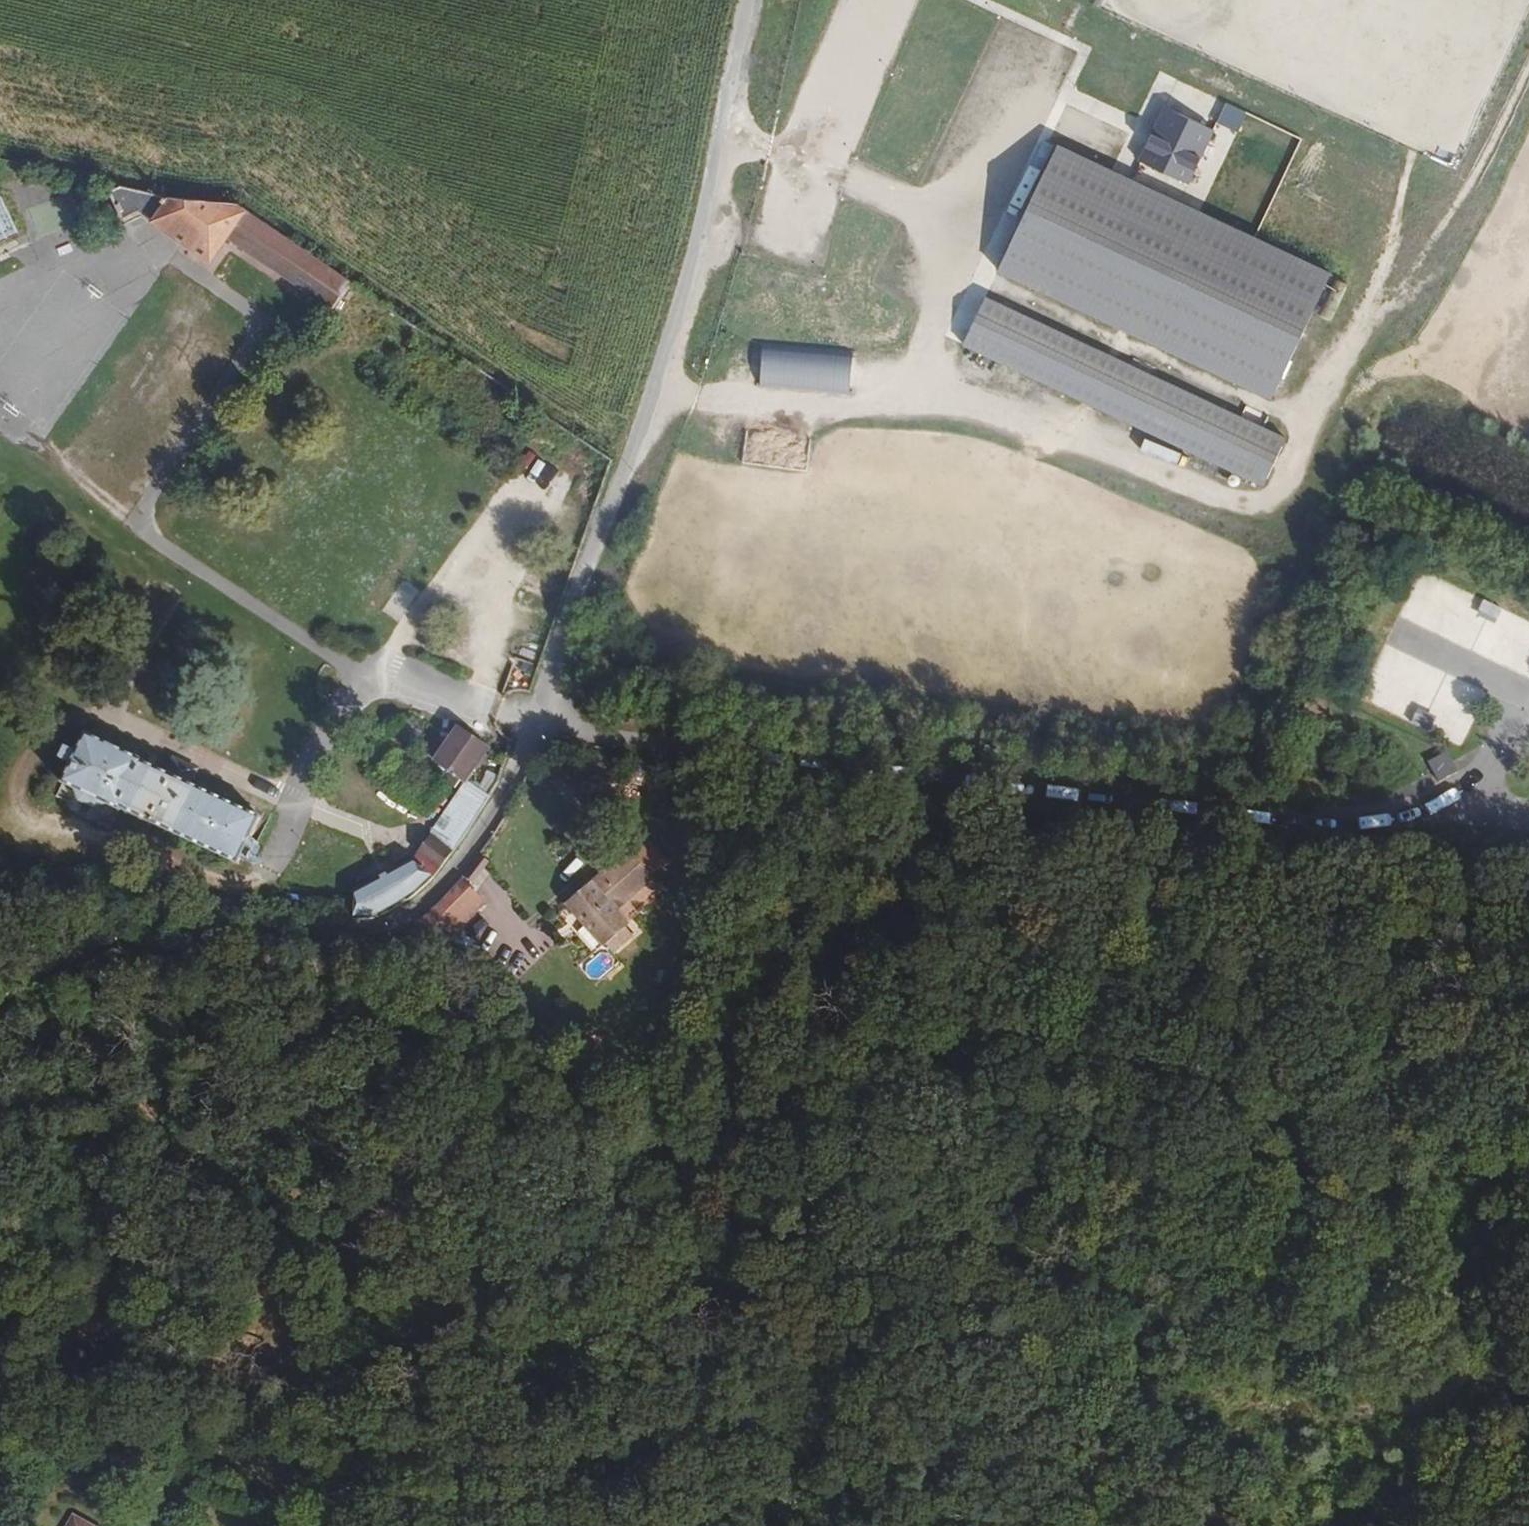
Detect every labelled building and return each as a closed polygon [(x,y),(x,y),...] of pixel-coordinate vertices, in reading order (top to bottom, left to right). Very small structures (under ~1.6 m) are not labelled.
[(1139,161),(1188,183),(1213,130),(1164,107),(1139,161)] [(998,271),(1270,400),(1330,273),(1059,145),(998,271)] [(353,281),(239,203),(222,201),(198,199),(181,198),(172,197),(168,197),(155,194),(108,183),(123,221),(140,215),(211,264),(228,240),(332,310),(338,303),(353,281)] [(21,228),(6,194),(0,197),(0,238),(21,228)] [(964,345),(1263,485),(1285,438),(986,298),(964,345)] [(947,336),(963,343),(974,316),(958,309),(947,336)] [(761,348),(759,384),(850,390),(852,354),(761,348)] [(962,352),(955,368),(994,385),(1002,369),(962,352)] [(760,433),(759,455),(776,455),(775,467),(808,469),(810,436),(760,433)] [(1483,601),(1478,611),(1497,620),(1502,610),(1483,601)] [(1497,620),(1478,611),(1476,615),(1495,625),(1497,620)] [(1418,708),(1411,724),(1429,732),(1436,717),(1418,708)] [(467,781),(488,749),(458,728),(436,761),(466,782),(467,781)] [(261,817),(203,789),(201,787),(88,734),(87,734),(79,752),(68,747),(62,759),(73,765),(59,795),(68,800),(71,803),(73,805),(77,809),(80,812),(87,815),(91,817),(96,818),(102,819),(107,819),(116,824),(124,811),(239,865),(261,817)] [(1446,752),(1427,762),(1439,782),(1457,771),(1446,752)] [(191,782),(197,769),(174,758),(168,771),(191,782)] [(455,789),(462,779),(453,773),(446,782),(455,789)] [(421,891),(432,881),(446,863),(460,846),(492,796),(467,781),(466,782),(414,858),(356,891),(354,919),(355,919),(376,919),(382,916),(415,897),(421,891)] [(594,883),(568,905),(605,947),(606,946),(614,954),(633,936),(626,928),(628,926),(616,912),(653,878),(651,876),(666,861),(648,840),(632,854),(629,851),(593,882),(594,883)] [(475,866),(466,878),(474,884),(490,863),(482,856),(475,866)] [(430,915),(418,922),(450,942),(455,935),(465,924),(466,925),(486,904),(464,881),(461,884),(430,915)] [(72,1518),(67,1525),(87,1525),(72,1518)]
